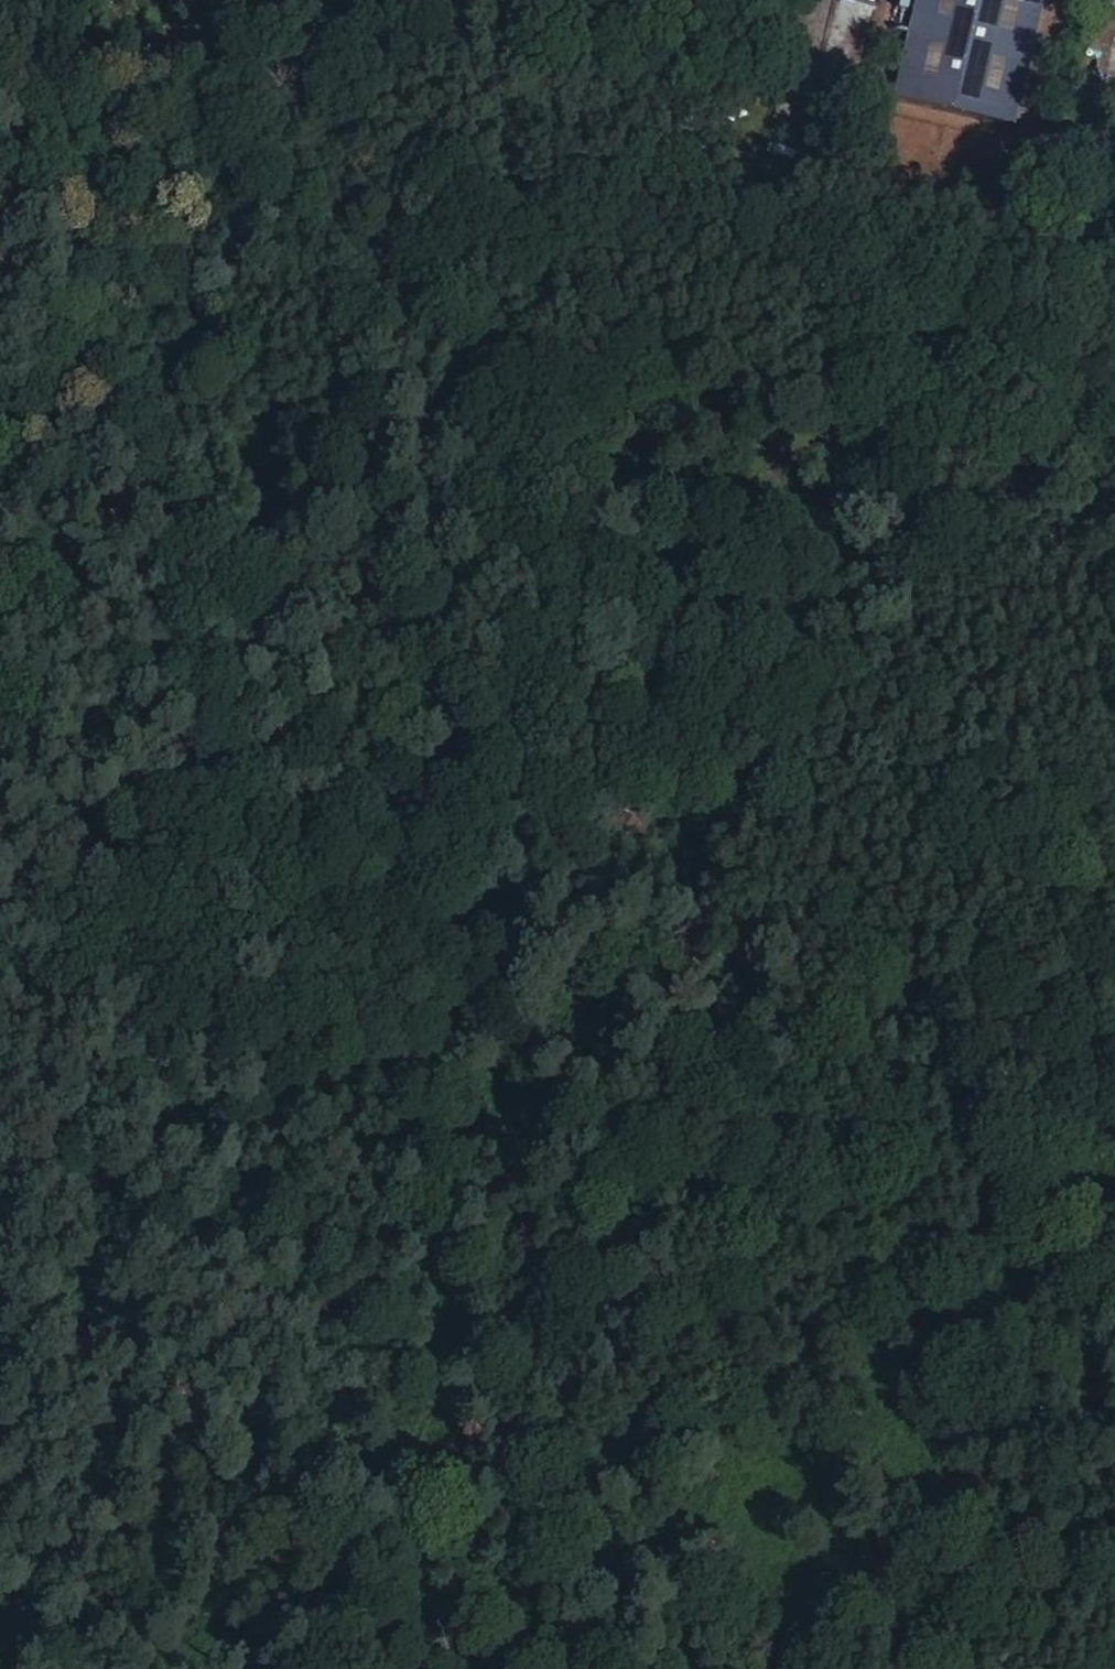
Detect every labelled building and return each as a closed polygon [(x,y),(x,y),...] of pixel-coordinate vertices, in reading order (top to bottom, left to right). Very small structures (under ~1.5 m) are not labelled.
[(880,0),(810,0),(785,108),(851,123),(880,0)] [(910,85),(1028,108),(1049,0),(927,0),(910,85)]
